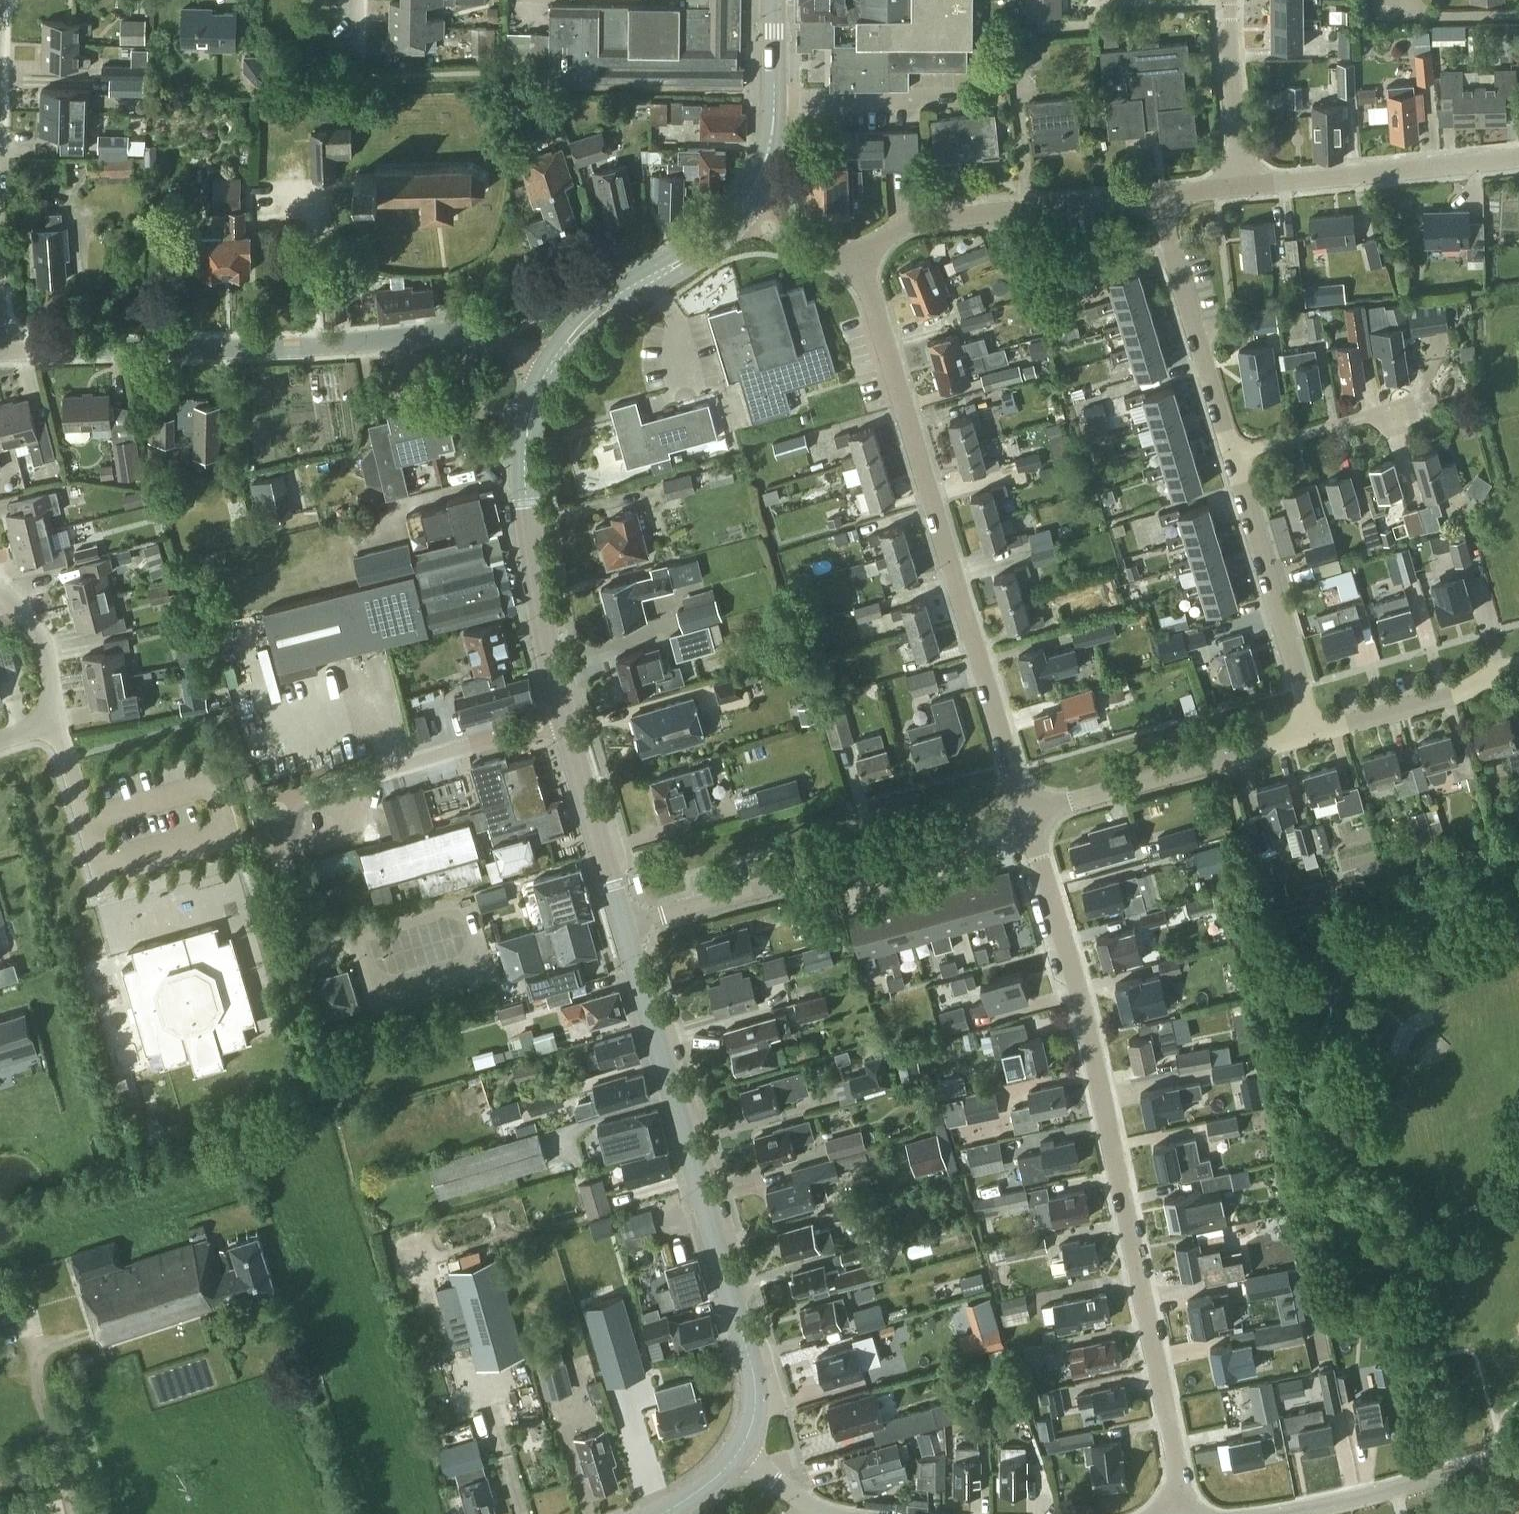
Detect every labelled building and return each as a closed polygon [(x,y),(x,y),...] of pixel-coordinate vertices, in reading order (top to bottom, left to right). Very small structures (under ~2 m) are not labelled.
[(426,17),(427,1),(402,0),(390,0),(390,25),(444,26),(444,17),(426,17)] [(687,4),(551,3),(551,31),(533,31),(532,85),(744,86),(744,65),(738,65),(738,44),(728,44),(729,0),(687,0),(687,4)] [(801,15),(831,15),(836,19),(858,19),(858,42),(909,42),(909,64),(909,68),(967,68),(967,44),(973,44),(973,0),(801,0),(801,15)] [(1027,9),(1015,9),(1015,19),(1031,19),(1031,14),(1061,14),(1060,0),(1027,0),(1027,9)] [(1320,17),(1320,1),(1320,0),(1272,0),(1272,21),(1302,21),(1302,17),(1320,17)] [(206,48),(236,49),(237,4),(235,4),(234,11),(212,11),(212,7),(184,6),(183,42),(207,43),(206,48)] [(498,18),(498,5),(488,5),(488,18),(498,18)] [(1353,21),(1353,8),(1342,8),(1342,21),(1353,21)] [(146,18),(121,17),(121,42),(146,42),(146,18)] [(1302,21),(1272,21),(1272,46),(1302,46),(1302,26),(1320,26),(1320,17),(1302,17),(1302,21)] [(44,45),(79,45),(80,30),(92,31),(92,22),(80,22),(80,21),(45,20),(44,45)] [(1007,39),(1021,38),(1036,37),(1035,23),(1020,24),(1006,25),(1007,39)] [(1508,25),(1508,38),(1518,38),(1518,24),(1508,25)] [(444,35),(444,26),(390,25),(390,49),(425,50),(427,42),(427,35),(444,35)] [(496,50),(495,26),(472,27),(472,51),(496,50)] [(1433,80),(1430,30),(1414,31),(1418,81),(1433,80)] [(531,73),(531,31),(506,31),(507,73),(531,73)] [(1100,50),(1105,99),(1109,136),(1145,132),(1145,124),(1159,122),(1161,144),(1197,140),(1194,104),(1187,104),(1183,66),(1190,65),(1187,40),(1100,50)] [(835,42),(836,65),(909,64),(909,42),(858,42),(835,42)] [(1002,43),(973,45),(974,67),(1003,65),(1002,43)] [(79,56),(79,45),(44,45),(44,64),(78,65),(91,65),(91,56),(79,56)] [(274,54),(244,54),(244,69),(258,85),(274,85),(274,54)] [(1355,92),(1354,61),(1337,61),(1338,93),(1355,92)] [(128,64),(103,63),(103,76),(128,77),(128,64)] [(836,65),(836,87),(909,87),(909,68),(909,64),(836,65)] [(1479,84),(1480,122),(1505,121),(1505,99),(1517,98),(1516,69),(1495,70),(1495,83),(1479,84)] [(1480,122),(1479,84),(1462,84),(1462,71),(1441,72),(1442,101),(1455,101),(1455,122),(1480,122)] [(144,79),(110,78),(110,94),(144,95),(144,79)] [(1388,84),(1388,94),(1392,138),(1418,136),(1416,118),(1423,117),(1421,92),(1414,92),(1413,82),(1388,84)] [(1303,105),(1302,85),(1289,85),(1289,106),(1303,105)] [(1376,100),(1375,87),(1359,88),(1360,101),(1376,100)] [(89,112),(90,99),(90,90),(43,89),(42,111),(89,112)] [(1047,136),(1048,150),(1081,146),(1076,96),(1028,101),(1032,138),(1047,136)] [(746,136),(746,112),(742,112),(742,102),(721,102),(721,104),(707,104),(707,101),(702,101),(702,102),(685,102),(685,99),(651,99),(651,120),(685,120),(685,115),(702,115),(702,135),(746,136)] [(332,116),(332,103),(320,103),(321,117),(332,116)] [(1319,133),(1320,156),(1342,156),(1342,132),(1346,132),(1346,105),(1314,105),(1314,133),(1319,133)] [(89,133),(89,112),(42,111),(42,120),(38,120),(38,127),(41,127),(41,132),(77,133),(89,133)] [(999,156),(995,113),(931,119),(935,162),(939,162),(939,166),(944,170),(955,169),(959,164),(958,160),(999,156)] [(352,156),(351,126),(332,126),(332,129),(311,130),(313,178),(337,177),(336,157),(352,156)] [(842,212),(842,216),(852,215),(852,211),(854,211),(854,195),(864,195),(863,165),(885,164),(885,166),(919,165),(919,161),(929,161),(928,128),(917,128),(822,130),(822,155),(834,155),(834,164),(802,165),(804,213),(842,212)] [(611,153),(603,129),(570,139),(578,164),(611,153)] [(98,149),(100,149),(100,155),(129,154),(129,134),(99,133),(98,149)] [(526,221),(534,245),(580,231),(565,185),(573,182),(561,147),(520,160),(534,205),(542,203),(545,214),(526,221)] [(659,147),(649,147),(648,161),(658,161),(659,147)] [(726,169),(726,150),(716,150),(716,148),(701,148),(701,147),(679,147),(679,161),(701,161),(701,184),(720,184),(720,173),(725,173),(725,169),(726,169)] [(135,177),(145,176),(145,156),(134,156),(134,154),(129,154),(100,155),(96,155),(96,181),(135,180),(135,177)] [(684,161),(668,161),(668,170),(684,170),(684,161)] [(627,164),(594,170),(598,190),(600,190),(606,220),(635,214),(632,198),(634,198),(627,164)] [(471,195),(483,188),(483,173),(471,166),(376,167),(377,172),(357,172),(357,186),(357,193),(377,193),(377,198),(423,197),(423,217),(454,216),(453,196),(471,195)] [(683,212),(684,174),(652,174),(652,199),(660,199),(660,212),(683,212)] [(215,211),(227,210),(226,234),(203,234),(204,271),(250,270),(251,234),(246,234),(245,206),(242,206),(241,176),(214,176),(215,211)] [(65,257),(69,255),(67,228),(63,228),(62,210),(46,212),(48,229),(34,230),(36,262),(38,262),(39,280),(66,278),(65,257)] [(1467,257),(1484,256),(1483,220),(1468,220),(1468,210),(1425,211),(1426,244),(1467,243),(1467,257)] [(1328,249),(1356,246),(1353,213),(1310,217),(1313,245),(1328,243),(1328,249)] [(1269,239),(1275,238),(1273,221),(1240,224),(1245,267),(1271,264),(1269,239)] [(1300,261),(1298,236),(1286,237),(1288,262),(1300,261)] [(1383,264),(1376,236),(1365,239),(1371,267),(1383,264)] [(991,256),(986,243),(963,253),(969,265),(991,256)] [(1130,255),(1106,262),(1110,277),(1135,270),(1130,255)] [(910,291),(943,278),(937,264),(933,266),(929,257),(901,269),(910,291)] [(1298,277),(1296,264),(1285,265),(1287,278),(1298,277)] [(1116,303),(1145,294),(1138,270),(1109,278),(1108,274),(1090,279),(1093,288),(1110,282),(1115,298),(1116,303)] [(367,284),(366,271),(345,272),(345,280),(325,281),(326,317),(348,316),(347,284),(367,284)] [(738,306),(738,304),(711,311),(730,378),(741,375),(754,420),(791,409),(784,387),(836,372),(814,298),(808,300),(803,285),(781,292),(776,277),(739,288),(744,304),(738,306)] [(943,278),(910,291),(920,313),(948,302),(944,294),(949,292),(943,278)] [(1306,304),(1346,300),(1344,280),(1304,284),(1306,304)] [(377,289),(380,321),(417,316),(416,312),(435,310),(432,286),(413,289),(413,285),(377,289)] [(986,307),(980,291),(957,299),(963,315),(986,307)] [(1123,327),(1153,318),(1145,294),(1116,303),(1115,298),(1097,303),(1100,312),(1117,307),(1122,322),(1123,327)] [(1459,314),(1456,299),(1409,305),(1413,334),(1437,331),(1436,328),(1449,327),(1447,316),(1459,314)] [(1385,328),(1386,337),(1402,334),(1400,325),(1407,324),(1406,323),(1400,300),(1364,304),(1369,331),(1385,328)] [(1360,354),(1372,352),(1369,331),(1364,304),(1346,307),(1351,343),(1327,347),(1329,359),(1340,357),(1344,386),(1365,383),(1360,354)] [(1324,334),(1320,307),(1305,310),(1309,336),(1324,334)] [(996,320),(992,308),(972,314),(976,326),(996,320)] [(1130,351),(1160,343),(1153,318),(1123,327),(1122,322),(1104,327),(1107,336),(1124,331),(1129,346),(1130,351)] [(1064,327),(1068,339),(1078,336),(1074,324),(1064,327)] [(1372,352),(1372,353),(1383,351),(1387,379),(1409,375),(1404,346),(1402,334),(1386,337),(1385,328),(1369,331),(1372,352)] [(928,342),(935,366),(968,356),(964,341),(959,343),(957,334),(928,342)] [(1053,353),(1049,336),(1028,341),(1032,358),(1053,353)] [(1130,351),(1129,346),(1112,352),(1114,360),(1132,355),(1138,376),(1167,367),(1160,343),(1130,351)] [(1247,402),(1280,396),(1272,344),(1239,350),(1247,402)] [(1296,365),(1300,393),(1322,390),(1315,347),(1283,352),(1285,367),(1296,365)] [(982,352),(969,356),(968,356),(935,366),(942,389),(970,380),(968,372),(986,367),(982,352)] [(1038,374),(1034,362),(1023,365),(1026,377),(1038,374)] [(1023,378),(1019,363),(981,373),(986,388),(1023,378)] [(1101,394),(1097,380),(1070,389),(1074,402),(1101,394)] [(1151,420),(1180,411),(1173,387),(1144,395),(1143,391),(1125,397),(1128,405),(1145,400),(1150,416),(1151,420)] [(91,433),(91,426),(111,425),(110,392),(64,395),(66,434),(72,439),(87,439),(91,433)] [(219,454),(220,403),(209,403),(209,398),(167,397),(163,400),(163,406),(167,410),(167,414),(151,414),(151,441),(174,441),(174,424),(186,425),(186,428),(188,431),(196,431),(196,453),(219,454)] [(410,492),(402,458),(457,445),(451,421),(453,421),(448,397),(388,411),(390,419),(369,424),(387,498),(410,492)] [(5,404),(15,443),(30,440),(35,462),(56,457),(46,418),(34,420),(29,398),(5,404)] [(672,462),(670,453),(669,448),(717,435),(708,402),(642,420),(636,399),(611,406),(628,465),(651,459),(655,470),(673,465),(672,462)] [(958,446),(979,440),(973,420),(980,418),(975,400),(965,403),(969,415),(950,420),(958,446)] [(1110,419),(1103,400),(1083,407),(1090,426),(1110,419)] [(1479,413),(1476,403),(1459,407),(1461,417),(1479,413)] [(15,443),(5,404),(0,405),(0,447),(15,443)] [(1158,444),(1188,436),(1180,411),(1151,420),(1150,416),(1132,421),(1135,430),(1152,425),(1157,440),(1158,444)] [(881,451),(873,427),(851,433),(850,431),(847,431),(835,435),(838,445),(852,441),(856,453),(857,458),(881,451)] [(778,457),(810,448),(805,432),(773,441),(778,457)] [(1165,469),(1195,460),(1188,436),(1158,444),(1157,440),(1140,445),(1142,454),(1159,449),(1164,464),(1165,469)] [(120,476),(142,473),(136,437),(114,440),(120,476)] [(979,440),(958,446),(965,472),(984,467),(985,471),(1000,467),(998,457),(984,461),(979,440)] [(1436,445),(1413,452),(1428,504),(1418,507),(1425,530),(1440,525),(1436,512),(1441,510),(1436,493),(1462,485),(1454,460),(1441,464),(1436,445)] [(1043,463),(1039,450),(1016,456),(1019,469),(1043,463)] [(864,483),(888,475),(881,451),(857,458),(856,453),(842,458),(845,468),(859,464),(863,478),(864,483)] [(1388,509),(1391,493),(1402,489),(1393,459),(1370,466),(1375,482),(1366,484),(1375,512),(1388,509)] [(1165,469),(1164,464),(1147,469),(1150,478),(1167,473),(1173,493),(1202,484),(1195,460),(1165,469)] [(735,478),(731,462),(696,471),(698,480),(710,477),(712,484),(735,478)] [(115,475),(113,463),(100,465),(102,477),(115,475)] [(1053,476),(1050,464),(1039,468),(1042,479),(1053,476)] [(696,489),(691,471),(664,478),(668,497),(696,489)] [(1326,512),(1336,509),(1349,506),(1352,518),(1362,515),(1359,503),(1350,472),(1328,478),(1333,496),(1322,499),(1326,512)] [(1108,486),(1105,474),(1088,478),(1092,491),(1108,486)] [(864,483),(863,478),(849,482),(852,492),(866,488),(872,507),(895,500),(888,475),(864,483)] [(1314,544),(1334,538),(1326,512),(1322,499),(1317,482),(1285,491),(1294,522),(1306,518),(1314,543),(1314,544)] [(979,522),(1000,517),(994,496),(1008,492),(1005,483),(992,487),(993,490),(972,496),(979,522)] [(456,525),(459,539),(460,539),(498,529),(504,527),(494,486),(449,498),(451,503),(408,514),(415,542),(430,539),(429,532),(456,525)] [(142,488),(123,494),(126,507),(146,502),(142,488)] [(52,527),(49,513),(62,510),(57,489),(27,496),(30,507),(7,513),(13,537),(52,527)] [(1473,494),(1464,507),(1475,514),(1483,500),(1473,494)] [(1186,537),(1216,528),(1209,504),(1178,513),(1176,509),(1161,514),(1163,522),(1180,517),(1185,533),(1186,537)] [(1418,507),(1402,512),(1409,535),(1425,530),(1418,507)] [(608,565),(648,554),(637,510),(612,516),(614,521),(596,525),(600,544),(602,543),(608,565)] [(1000,517),(979,522),(987,549),(1008,543),(1009,546),(1022,542),(1019,533),(1005,537),(1000,517)] [(1383,542),(1376,519),(1363,523),(1370,546),(1383,542)] [(883,540),(887,554),(888,556),(910,550),(902,524),(880,531),(881,531),(869,535),(872,543),(883,540)] [(855,526),(840,531),(844,544),(859,540),(855,526)] [(1473,559),(1464,526),(1446,531),(1450,544),(1455,564),(1473,559)] [(52,527),(13,537),(19,561),(42,555),(45,567),(68,561),(65,549),(58,551),(52,527)] [(1395,540),(1391,527),(1380,530),(1384,543),(1395,540)] [(1193,561),(1223,553),(1216,528),(1186,537),(1185,533),(1167,538),(1170,546),(1187,541),(1192,557),(1193,561)] [(414,550),(419,570),(426,604),(503,584),(512,582),(498,529),(460,539),(459,539),(414,550)] [(1314,544),(1314,543),(1306,546),(1311,563),(1339,555),(1334,538),(1314,544)] [(149,564),(163,563),(162,541),(148,542),(149,564)] [(416,569),(409,541),(354,554),(361,582),(416,569)] [(101,554),(98,543),(75,548),(78,560),(101,554)] [(1417,576),(1409,545),(1395,549),(1404,579),(1417,576)] [(133,560),(131,548),(118,551),(121,563),(133,560)] [(1048,561),(1044,548),(1032,552),(1036,564),(1048,561)] [(888,556),(887,554),(876,558),(878,566),(890,563),(896,582),(918,575),(910,550),(888,556)] [(1201,586),(1230,577),(1223,553),(1193,561),(1192,557),(1175,562),(1177,570),(1195,565),(1199,581),(1201,586)] [(72,603),(111,593),(106,569),(113,567),(110,556),(86,561),(89,573),(66,579),(72,603)] [(682,561),(681,562),(651,569),(652,575),(602,587),(612,627),(646,619),(640,596),(673,588),(672,584),(686,581),(687,581),(682,561)] [(1003,602),(1023,597),(1017,576),(1030,572),(1028,564),(1015,567),(1016,570),(995,576),(1003,602)] [(1358,589),(1352,569),(1334,574),(1340,594),(1358,589)] [(509,610),(503,584),(426,604),(419,570),(341,590),(263,610),(277,668),(355,648),(509,610)] [(1201,586),(1199,581),(1182,586),(1185,595),(1202,590),(1208,610),(1237,601),(1230,577),(1201,586)] [(1442,619),(1473,609),(1464,577),(1432,586),(1442,619)] [(172,598),(168,580),(148,585),(152,603),(172,598)] [(111,593),(72,603),(78,626),(101,621),(104,632),(127,626),(124,614),(117,616),(111,593)] [(1407,593),(1394,597),(1375,602),(1379,613),(1378,613),(1384,635),(1416,626),(1407,593)] [(723,617),(717,596),(677,608),(684,629),(723,617)] [(1023,597),(1003,602),(1010,629),(1031,623),(1031,626),(1045,622),(1043,613),(1029,617),(1023,597)] [(910,631),(933,624),(925,598),(903,605),(903,606),(891,609),(893,618),(905,615),(909,629),(910,631)] [(883,614),(879,599),(854,607),(859,621),(883,614)] [(1353,625),(1361,622),(1355,602),(1337,608),(1341,623),(1322,629),(1329,652),(1358,643),(1353,625)] [(1189,624),(1186,610),(1160,615),(1164,630),(1189,624)] [(1098,641),(1118,635),(1113,616),(1092,622),(1098,641)] [(473,690),(455,695),(463,723),(537,703),(529,675),(507,681),(502,665),(512,662),(508,647),(510,646),(507,635),(505,635),(500,620),(465,629),(477,672),(486,669),(490,686),(473,690)] [(717,648),(710,623),(670,634),(678,659),(717,648)] [(910,631),(909,629),(898,632),(901,640),(912,637),(918,656),(940,650),(933,624),(910,631)] [(1188,646),(1206,641),(1203,629),(1199,630),(1198,625),(1158,636),(1164,658),(1189,651),(1188,646)] [(1228,682),(1235,680),(1259,673),(1250,643),(1246,644),(1242,632),(1223,637),(1227,650),(1226,650),(1229,661),(1222,663),(1219,670),(1221,678),(1228,682)] [(8,671),(1,648),(10,646),(7,634),(0,636),(0,673),(8,671)] [(87,680),(127,673),(123,649),(130,647),(128,635),(104,639),(106,651),(83,655),(87,680)] [(1051,674),(1078,666),(1073,648),(1046,656),(1043,647),(1019,654),(1029,687),(1031,686),(1032,689),(1051,684),(1050,681),(1052,680),(1051,674)] [(653,689),(684,680),(679,664),(664,668),(658,648),(644,652),(643,649),(616,657),(627,696),(652,688),(653,689)] [(941,687),(935,666),(907,674),(913,695),(941,687)] [(759,677),(757,670),(714,682),(719,700),(743,694),(740,683),(759,677)] [(140,683),(130,685),(127,673),(87,680),(92,704),(111,701),(113,716),(145,710),(140,683)] [(1127,696),(1122,679),(1105,684),(1110,701),(1127,696)] [(1035,717),(1042,742),(1073,733),(1070,721),(1099,712),(1092,688),(1061,697),(1065,708),(1035,717)] [(937,718),(908,726),(912,738),(918,761),(948,752),(957,749),(965,734),(953,695),(932,701),(937,718)] [(184,713),(208,708),(206,697),(182,701),(184,713)] [(662,748),(705,735),(694,697),(632,714),(638,732),(636,732),(642,750),(661,744),(662,748)] [(803,724),(818,720),(813,703),(798,707),(803,724)] [(854,740),(845,708),(823,714),(832,746),(854,740)] [(412,714),(416,738),(433,735),(429,711),(412,714)] [(1518,773),(1518,733),(1514,734),(1509,715),(1474,725),(1482,754),(1507,747),(1515,775),(1518,773)] [(864,775),(892,767),(886,746),(885,746),(881,731),(857,738),(861,753),(858,754),(864,775)] [(1448,770),(1446,763),(1451,761),(1456,777),(1474,772),(1468,750),(1456,754),(1451,733),(1420,742),(1428,772),(1430,777),(1434,781),(1446,778),(1448,773),(1448,770)] [(1400,794),(1419,788),(1412,766),(1401,770),(1395,749),(1364,757),(1371,784),(1395,778),(1400,794)] [(383,797),(394,837),(358,848),(369,886),(417,872),(423,893),(484,876),(478,855),(483,854),(476,829),(489,825),(502,868),(537,858),(532,841),(569,830),(560,797),(549,800),(546,789),(548,788),(546,779),(543,780),(536,754),(509,762),(507,754),(471,764),(484,807),(470,811),(471,815),(435,826),(423,785),(383,797)] [(710,763),(695,767),(652,779),(663,817),(686,811),(690,814),(696,813),(699,809),(711,806),(714,802),(707,781),(714,778),(710,763)] [(1341,814),(1364,808),(1358,785),(1342,789),(1336,766),(1305,774),(1312,800),(1335,794),(1341,814)] [(1477,783),(1474,773),(1461,776),(1464,787),(1477,783)] [(804,798),(797,777),(757,789),(763,810),(804,798)] [(1292,802),(1293,801),(1287,779),(1257,787),(1263,809),(1264,809),(1268,825),(1284,820),(1286,828),(1296,825),(1293,818),(1296,817),(1292,802)] [(1426,790),(1421,792),(1427,809),(1432,806),(1426,790)] [(1446,844),(1436,807),(1425,810),(1436,847),(1446,844)] [(1437,855),(1424,809),(1408,813),(1415,837),(1425,834),(1429,849),(1424,850),(1426,858),(1437,855)] [(1269,846),(1261,815),(1245,819),(1254,850),(1269,846)] [(1116,848),(1135,843),(1128,821),(1110,826),(1109,825),(1090,831),(1092,837),(1071,843),(1077,867),(1118,855),(1116,848)] [(1311,826),(1310,821),(1295,826),(1302,852),(1317,848),(1311,826)] [(1318,851),(1331,848),(1324,822),(1311,826),(1317,848),(1318,851)] [(1195,825),(1159,835),(1164,853),(1200,843),(1195,825)] [(1233,864),(1226,840),(1194,849),(1201,873),(1233,864)] [(534,879),(537,889),(547,925),(499,939),(510,977),(526,973),(532,995),(585,979),(579,957),(597,952),(586,915),(594,913),(589,894),(590,894),(587,884),(586,885),(580,866),(534,879)] [(1009,871),(983,878),(998,933),(1007,931),(1003,915),(1021,910),(1009,871)] [(1119,880),(1119,879),(1084,889),(1090,913),(1110,907),(1110,910),(1122,906),(1122,903),(1125,903),(1127,912),(1140,908),(1160,903),(1150,871),(1119,880)] [(1330,896),(1367,884),(1364,877),(1353,881),(1352,878),(1327,886),(1330,896)] [(956,886),(967,925),(984,921),(989,936),(997,934),(998,933),(983,878),(956,886)] [(511,901),(506,883),(477,891),(482,909),(511,901)] [(956,886),(929,893),(944,949),(954,946),(950,930),(967,925),(956,886)] [(944,949),(929,893),(902,901),(913,941),(932,935),(936,951),(937,951),(944,949)] [(1217,909),(1213,893),(1185,901),(1189,916),(1217,909)] [(902,901),(876,908),(891,963),(900,961),(896,945),(913,941),(902,901)] [(1167,920),(1164,907),(1140,913),(1144,926),(1167,920)] [(891,963),(876,908),(849,916),(860,956),(878,950),(882,966),(891,963)] [(161,1047),(166,1064),(190,1057),(195,1072),(228,1062),(224,1048),(249,1041),(244,1024),(257,1020),(233,937),(220,941),(215,924),(133,948),(138,965),(123,969),(147,1051),(161,1047)] [(733,946),(751,941),(747,925),(714,935),(715,937),(698,942),(705,967),(736,958),(733,946)] [(1122,945),(1137,941),(1134,929),(1119,933),(1119,932),(1098,937),(1105,964),(1126,958),(1122,945)] [(994,948),(997,959),(1005,957),(1002,945),(1000,946),(997,934),(989,936),(992,948),(994,948)] [(835,961),(829,941),(802,949),(808,969),(835,961)] [(1005,957),(1012,954),(1009,943),(1002,945),(1005,957)] [(1163,946),(1136,952),(1141,973),(1156,969),(1153,959),(1166,956),(1163,946)] [(941,962),(944,973),(951,971),(948,960),(944,949),(937,951),(940,962),(941,962)] [(1191,966),(1188,953),(1159,960),(1162,973),(1191,966)] [(791,976),(786,955),(763,961),(768,982),(791,976)] [(956,958),(948,960),(951,971),(959,969),(956,958)] [(320,1019),(360,1007),(348,967),(308,979),(320,1019)] [(756,994),(765,991),(762,983),(754,985),(750,974),(744,976),(742,971),(721,977),(722,981),(710,985),(718,1013),(758,1002),(756,994)] [(981,981),(986,1000),(971,1004),(973,1014),(1028,998),(1021,971),(981,981)] [(905,984),(902,973),(895,975),(898,986),(905,984)] [(898,986),(895,975),(888,978),(891,988),(898,986)] [(968,989),(965,975),(951,979),(954,993),(968,989)] [(1159,996),(1155,982),(1154,976),(1140,980),(1139,977),(1116,983),(1124,1014),(1147,1008),(1146,1003),(1160,999),(1159,996)] [(573,998),(569,985),(547,991),(550,1004),(573,998)] [(592,1025),(627,1015),(619,989),(582,999),(582,1000),(563,1006),(567,1021),(589,1015),(592,1025)] [(829,1012),(824,992),(795,1000),(800,1019),(829,1012)] [(527,1015),(523,1000),(500,1007),(504,1022),(527,1015)] [(969,1026),(963,1005),(940,1011),(945,1032),(969,1026)] [(786,1011),(775,1015),(725,1029),(731,1048),(769,1038),(770,1038),(793,1031),(786,1011)] [(1154,1053),(1178,1048),(1171,1017),(1139,1024),(1142,1036),(1130,1039),(1136,1067),(1156,1062),(1154,1053)] [(41,1064),(29,1021),(0,1030),(0,1076),(41,1064)] [(991,1032),(996,1056),(1004,1054),(1008,1073),(1048,1065),(1042,1035),(1029,1038),(1026,1025),(991,1032)] [(534,1034),(532,1026),(519,1030),(525,1053),(554,1046),(550,1030),(534,1034)] [(1430,1064),(1451,1043),(1440,1031),(1419,1052),(1430,1064)] [(590,1066),(601,1063),(602,1065),(615,1061),(617,1066),(640,1060),(632,1032),(595,1042),(597,1049),(586,1053),(590,1066)] [(769,1038),(731,1048),(738,1073),(777,1061),(786,1058),(785,1055),(792,1053),(794,1060),(811,1055),(807,1041),(794,1045),(793,1043),(783,1046),(783,1045),(773,1048),(770,1038),(769,1038)] [(1213,1064),(1210,1045),(1177,1052),(1181,1070),(1213,1064)] [(891,1083),(883,1053),(865,1058),(868,1070),(850,1075),(855,1094),(891,1083)] [(518,1082),(547,1074),(542,1057),(513,1065),(518,1082)] [(1247,1075),(1244,1059),(1212,1065),(1215,1081),(1247,1075)] [(771,1077),(772,1079),(758,1083),(759,1086),(742,1091),(746,1103),(742,1104),(745,1112),(748,1111),(749,1115),(780,1106),(778,1100),(790,1096),(793,1098),(798,1096),(800,1093),(810,1090),(803,1068),(771,1077)] [(597,1096),(579,1100),(575,1107),(579,1119),(602,1112),(601,1109),(650,1095),(644,1072),(623,1078),(622,1075),(593,1084),(597,1096)] [(117,1089),(130,1085),(127,1074),(114,1078),(117,1089)] [(957,1094),(954,1077),(939,1080),(942,1097),(957,1094)] [(1237,1079),(1239,1103),(1263,1102),(1262,1077),(1237,1079)] [(1200,1081),(1179,1085),(1163,1088),(1142,1092),(1147,1119),(1184,1112),(1181,1098),(1203,1094),(1200,1081)] [(1036,1116),(1068,1109),(1063,1083),(1029,1090),(1032,1104),(1013,1108),(1017,1128),(1038,1123),(1036,1116)] [(564,1102),(558,1085),(527,1094),(532,1112),(564,1102)] [(1000,1115),(995,1088),(964,1095),(969,1122),(1000,1115)] [(947,1124),(968,1119),(963,1096),(941,1101),(947,1124)] [(646,1150),(647,1153),(668,1148),(658,1107),(621,1117),(598,1123),(608,1160),(630,1154),(646,1150)] [(1240,1132),(1237,1114),(1207,1119),(1210,1138),(1240,1132)] [(792,1142),(814,1136),(809,1118),(774,1127),(775,1131),(754,1136),(757,1147),(755,1148),(758,1158),(761,1157),(762,1162),(795,1153),(792,1142)] [(528,1132),(526,1125),(488,1137),(491,1143),(430,1161),(440,1194),(549,1162),(539,1129),(528,1132)] [(867,1147),(862,1128),(825,1138),(830,1157),(867,1147)] [(1041,1140),(1043,1150),(1017,1155),(1022,1180),(1049,1175),(1048,1169),(1079,1162),(1074,1139),(1054,1143),(1053,1137),(1041,1140)] [(1211,1156),(1200,1158),(1195,1137),(1175,1141),(1154,1146),(1160,1174),(1181,1169),(1183,1178),(1214,1171),(1211,1156)] [(1005,1166),(999,1138),(967,1145),(973,1173),(1005,1166)] [(879,1156),(877,1145),(846,1154),(849,1164),(879,1156)] [(647,1154),(622,1160),(629,1184),(673,1171),(667,1149),(669,1148),(668,1148),(647,1153),(647,1154)] [(834,1157),(791,1169),(794,1179),(767,1187),(774,1211),(820,1198),(816,1183),(840,1176),(834,1157)] [(1228,1222),(1226,1210),(1221,1188),(1235,1185),(1232,1170),(1202,1177),(1205,1190),(1166,1198),(1171,1225),(1192,1220),(1194,1229),(1228,1222)] [(611,1208),(602,1176),(580,1183),(589,1214),(611,1208)] [(1029,1200),(1026,1187),(973,1199),(977,1215),(998,1211),(997,1207),(1029,1200)] [(1055,1223),(1090,1216),(1085,1189),(1049,1196),(1050,1198),(1036,1201),(1041,1223),(1054,1221),(1055,1223)] [(626,1238),(636,1235),(657,1229),(654,1217),(652,1210),(631,1216),(631,1217),(620,1220),(626,1238)] [(208,1234),(204,1222),(190,1227),(194,1239),(208,1234)] [(821,1247),(834,1243),(830,1226),(815,1230),(813,1222),(779,1231),(787,1257),(821,1247)] [(247,1293),(274,1284),(258,1235),(221,1247),(228,1267),(219,1270),(208,1237),(124,1264),(115,1239),(73,1253),(102,1343),(216,1306),(214,1301),(246,1290),(247,1293)] [(1048,1249),(1045,1235),(1004,1243),(1007,1258),(1048,1249)] [(887,1251),(884,1239),(867,1243),(871,1255),(887,1251)] [(1068,1270),(1100,1263),(1095,1240),(1081,1243),(1080,1239),(1062,1243),(1068,1270)] [(1203,1258),(1220,1255),(1217,1242),(1200,1245),(1199,1241),(1178,1245),(1183,1273),(1205,1268),(1203,1258)] [(868,1256),(864,1243),(840,1250),(834,1254),(836,1262),(844,1263),(868,1256)] [(525,1353),(499,1257),(451,1271),(454,1283),(438,1287),(454,1344),(471,1339),(478,1366),(525,1353)] [(674,1287),(679,1302),(708,1294),(698,1257),(668,1265),(674,1287)] [(795,1276),(792,1277),(795,1288),(798,1288),(799,1292),(814,1288),(815,1294),(828,1291),(827,1286),(838,1283),(839,1288),(878,1278),(874,1263),(839,1272),(838,1267),(826,1270),(825,1264),(794,1272),(795,1276)] [(1245,1275),(1249,1293),(1272,1288),(1273,1291),(1293,1287),(1289,1266),(1245,1275)] [(986,1287),(982,1271),(960,1276),(964,1293),(986,1287)] [(877,1283),(859,1286),(862,1303),(880,1300),(877,1283)] [(1234,1323),(1228,1291),(1213,1295),(1212,1294),(1189,1299),(1195,1331),(1234,1323)] [(1031,1318),(1025,1292),(1001,1298),(1007,1323),(1031,1318)] [(647,1372),(623,1293),(584,1305),(608,1383),(647,1372)] [(1081,1326),(1081,1323),(1111,1317),(1106,1293),(1075,1299),(1075,1300),(1055,1304),(1057,1315),(1056,1315),(1060,1331),(1081,1326)] [(989,1295),(968,1302),(977,1330),(998,1324),(989,1295)] [(843,1296),(801,1308),(808,1334),(842,1324),(842,1323),(850,1321),(843,1296)] [(888,1322),(882,1301),(854,1309),(861,1330),(888,1322)] [(683,1311),(669,1315),(672,1327),(677,1346),(717,1335),(710,1312),(686,1319),(683,1311)] [(673,1333),(668,1314),(643,1321),(649,1341),(673,1333)] [(1307,1339),(1302,1317),(1255,1327),(1259,1349),(1307,1339)] [(1057,1337),(1055,1327),(1044,1329),(1046,1339),(1057,1337)] [(826,1383),(863,1372),(862,1368),(883,1362),(873,1330),(853,1336),(854,1340),(816,1351),(817,1355),(821,1369),(818,1373),(820,1379),(825,1380),(826,1383)] [(1091,1371),(1090,1369),(1120,1363),(1115,1338),(1084,1344),(1084,1345),(1069,1348),(1074,1375),(1091,1371)] [(1257,1366),(1251,1338),(1211,1346),(1217,1375),(1239,1370),(1257,1366)] [(1054,1354),(1051,1340),(1023,1346),(1026,1361),(1054,1354)] [(1014,1360),(1009,1344),(989,1350),(994,1366),(1014,1360)] [(574,1390),(566,1360),(538,1367),(546,1397),(574,1390)] [(1397,1376),(1392,1360),(1378,1365),(1383,1381),(1397,1376)] [(1342,1405),(1334,1365),(1319,1368),(1327,1408),(1342,1405)] [(1356,1394),(1351,1370),(1338,1373),(1343,1397),(1356,1394)] [(1307,1389),(1303,1373),(1274,1380),(1278,1395),(1307,1389)] [(697,1395),(692,1375),(654,1386),(657,1396),(660,1406),(655,1407),(656,1408),(657,1408),(664,1434),(663,1435),(663,1436),(709,1423),(709,1422),(708,1422),(700,1396),(702,1396),(701,1394),(697,1395)] [(1249,1384),(1256,1419),(1242,1422),(1245,1437),(1230,1440),(1235,1465),(1266,1458),(1264,1450),(1278,1447),(1271,1416),(1280,1415),(1272,1379),(1249,1384)] [(603,1398),(597,1380),(587,1383),(593,1401),(603,1398)] [(1098,1414),(1129,1408),(1124,1384),(1093,1391),(1094,1392),(1078,1395),(1080,1406),(1096,1403),(1098,1414)] [(1065,1411),(1060,1386),(1039,1390),(1042,1402),(1050,1401),(1053,1413),(1065,1411)] [(949,1399),(932,1404),(884,1418),(876,1392),(829,1405),(837,1435),(872,1425),(877,1441),(955,1418),(949,1399)] [(1361,1439),(1391,1433),(1387,1411),(1379,1412),(1376,1396),(1354,1400),(1357,1417),(1361,1439)] [(1300,1425),(1304,1450),(1335,1444),(1330,1419),(1326,1420),(1324,1408),(1305,1412),(1307,1424),(1300,1425)] [(595,1489),(618,1482),(612,1463),(616,1462),(606,1427),(577,1436),(577,1438),(576,1438),(586,1471),(590,1470),(595,1489)] [(942,1447),(946,1447),(946,1435),(943,1427),(937,1429),(936,1427),(916,1433),(922,1453),(942,1447)] [(1095,1442),(1093,1428),(1046,1437),(1049,1450),(1095,1442)] [(444,1446),(441,1447),(448,1472),(456,1470),(468,1510),(470,1509),(471,1513),(496,1513),(493,1503),(495,1502),(487,1475),(476,1437),(444,1446)] [(1114,1488),(1127,1486),(1123,1457),(1122,1457),(1120,1440),(1107,1441),(1109,1459),(1092,1461),(1095,1486),(1113,1484),(1114,1488)] [(899,1442),(878,1447),(844,1456),(850,1474),(883,1464),(909,1458),(909,1457),(904,1458),(899,1442)] [(980,1491),(980,1458),(979,1458),(979,1446),(957,1446),(957,1458),(955,1458),(955,1491),(980,1491)] [(1026,1491),(1027,1458),(1025,1458),(1025,1446),(1003,1446),(1002,1458),(1001,1458),(1001,1491),(1026,1491)] [(945,1454),(928,1454),(916,1457),(916,1473),(927,1474),(927,1491),(945,1491),(945,1454)] [(883,1464),(850,1474),(856,1495),(889,1485),(889,1483),(914,1476),(909,1458),(883,1464)] [(929,1498),(909,1496),(908,1509),(928,1510),(929,1498)]
